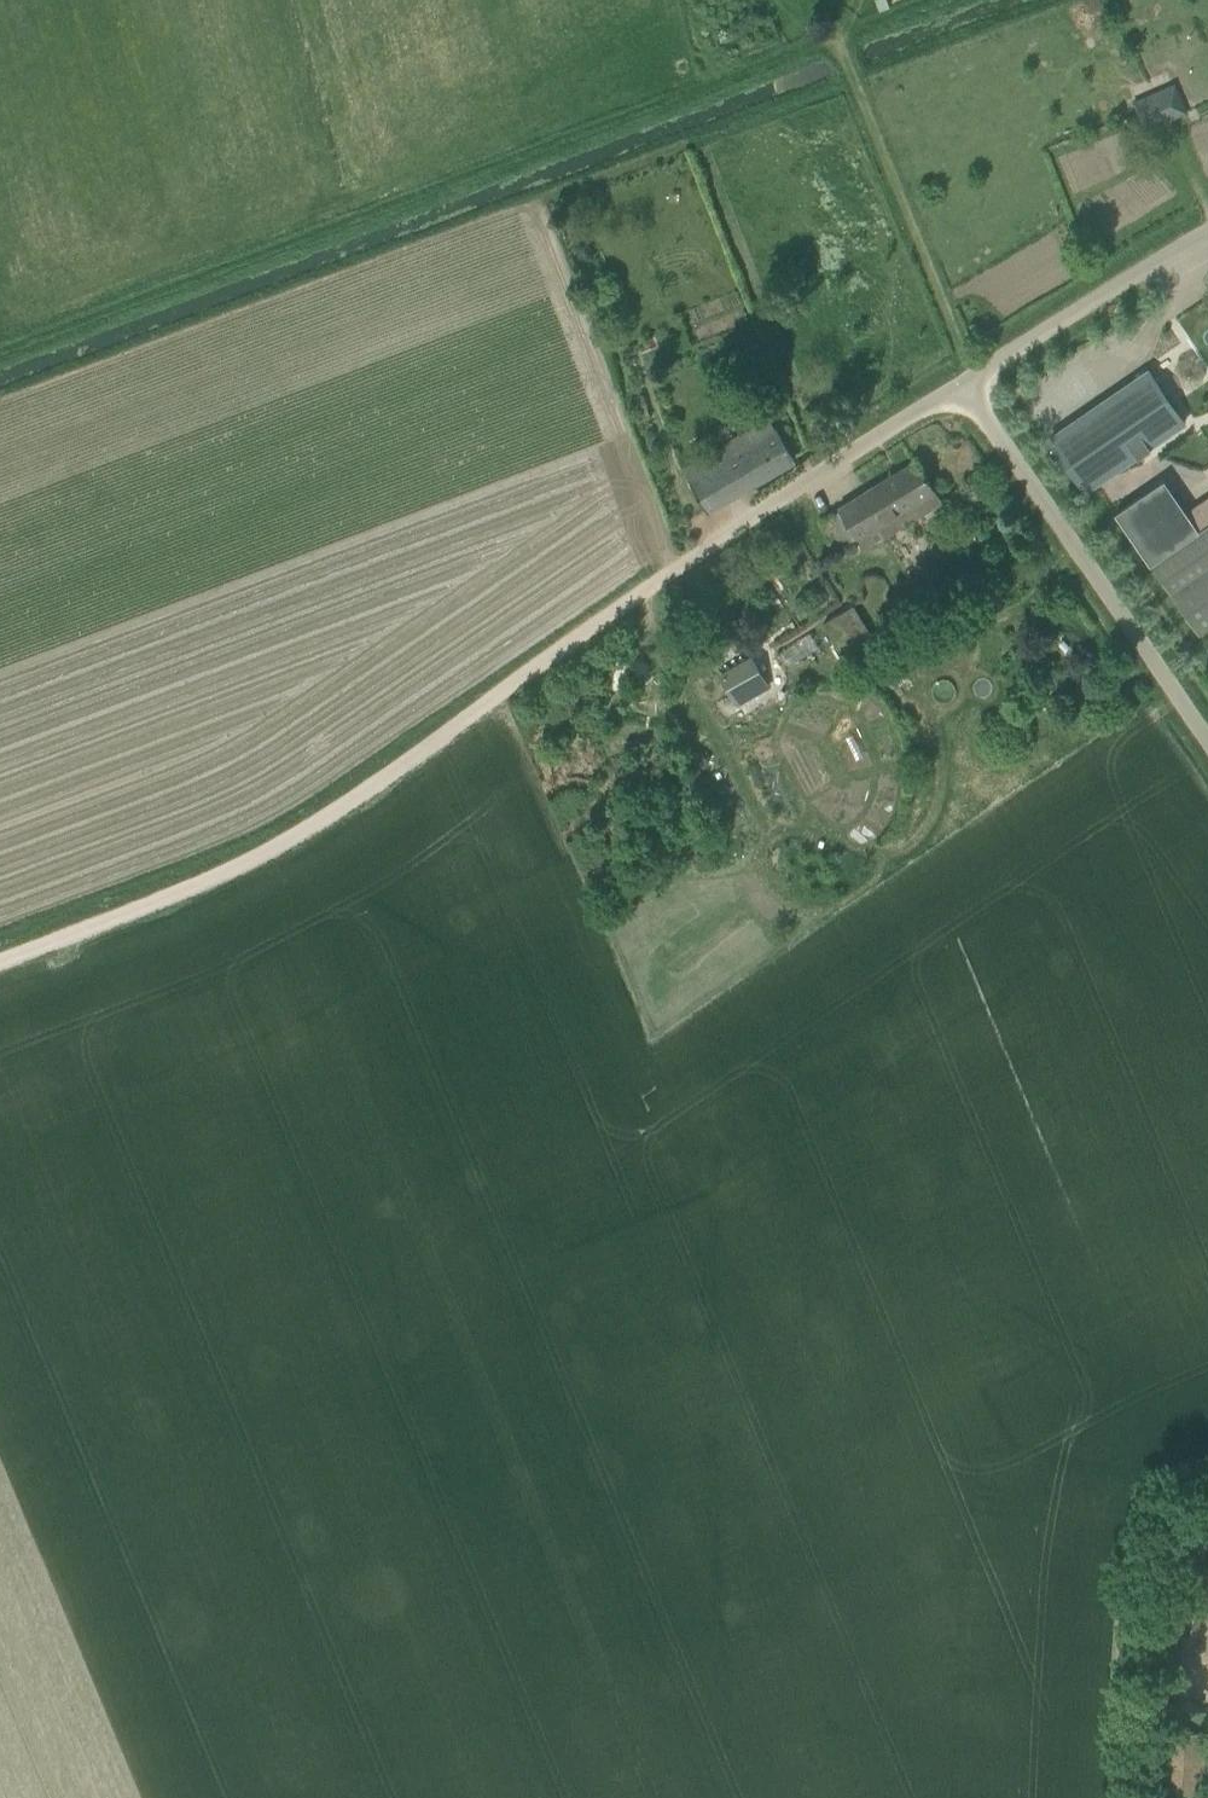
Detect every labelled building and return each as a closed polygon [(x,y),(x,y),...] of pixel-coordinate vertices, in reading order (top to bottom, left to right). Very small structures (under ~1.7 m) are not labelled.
[(1133,102),(1145,132),(1161,125),(1158,119),(1171,114),(1173,120),(1189,113),(1176,83),(1133,102)] [(598,299),(603,312),(613,308),(607,294),(598,299)] [(744,380),(772,365),(759,341),(732,356),(744,380)] [(1207,447),(1207,398),(1177,348),(1154,362),(1207,447)] [(1188,422),(1152,371),(1053,439),(1088,491),(1140,455),(1141,457),(1144,455),(1143,453),(1150,449),(1151,451),(1154,449),(1153,447),(1188,422)] [(689,479),(708,513),(796,461),(771,418),(746,432),(683,470),(689,479)] [(917,460),(838,508),(857,540),(882,525),(888,534),(909,521),(903,512),(936,492),(917,460)] [(1171,592),(1199,633),(1207,627),(1207,566),(1171,592)] [(858,648),(838,614),(823,623),(843,657),(858,648)] [(752,654),(719,673),(737,706),(770,687),(752,654)] [(1207,1760),(1207,1720),(1164,1717),(1162,1754),(1160,1790),(1206,1792),(1207,1760)]
